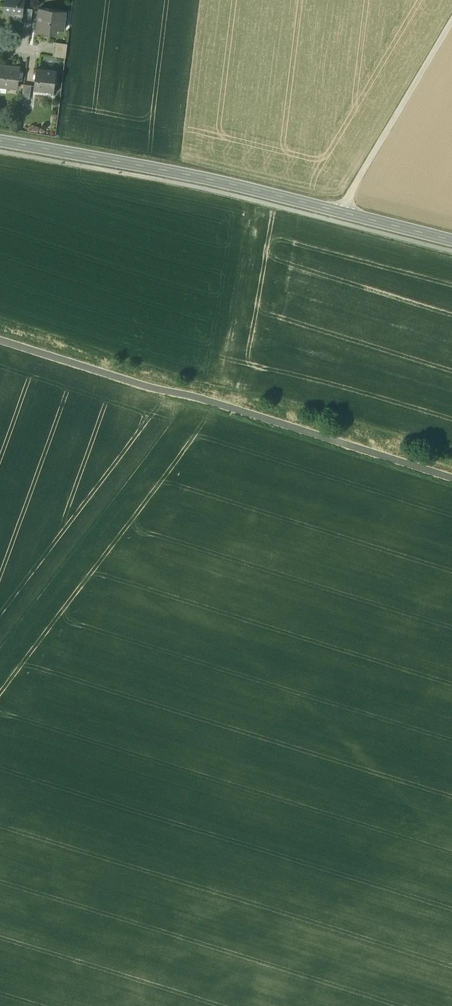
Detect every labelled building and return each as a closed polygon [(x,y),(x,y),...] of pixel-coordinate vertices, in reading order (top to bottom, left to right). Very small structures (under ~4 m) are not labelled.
[(3,13),(14,15),(14,13),(22,14),(22,16),(23,16),(24,8),(25,0),(5,0),(3,13)] [(33,9),(24,8),(23,16),(22,16),(21,22),(31,23),(33,9)] [(66,11),(40,8),(37,32),(50,33),(51,28),(64,30),(66,11)] [(68,44),(56,42),(55,49),(67,51),(68,44)] [(67,51),(55,49),(54,56),(66,58),(67,51)] [(0,65),(0,86),(17,88),(20,68),(0,65)] [(57,71),(36,69),(34,87),(54,90),(57,71)] [(32,85),(24,84),(22,98),(30,99),(32,85)]
